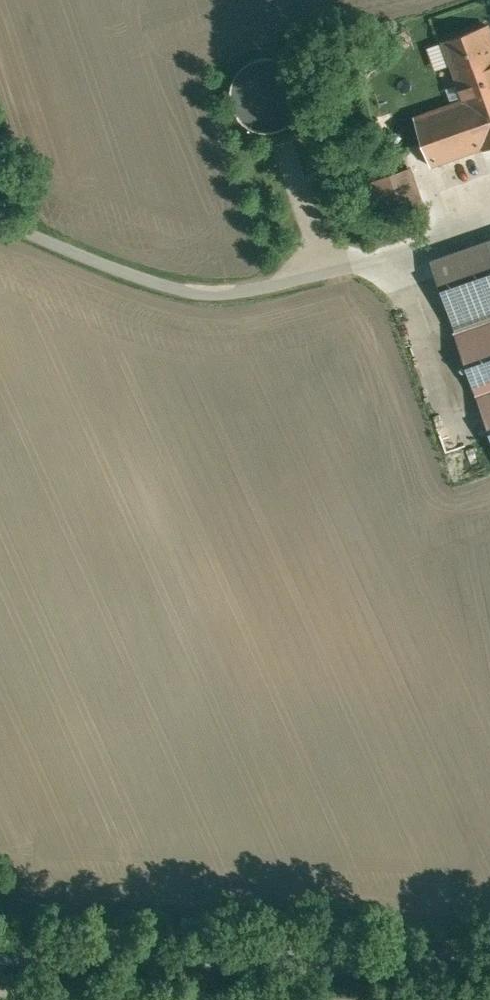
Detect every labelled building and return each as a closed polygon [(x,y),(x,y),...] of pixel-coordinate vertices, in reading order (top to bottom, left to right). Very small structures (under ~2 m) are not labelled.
[(446,39),(462,83),(450,87),(455,102),(489,90),(489,25),(489,23),(446,39)] [(276,57),(268,56),(260,58),(255,59),(251,61),(247,64),(244,67),(241,70),(237,75),(235,80),(234,84),(233,87),(233,91),(232,95),(233,100),(234,103),(235,107),(237,110),(239,114),(242,118),(246,122),(250,125),(254,127),(259,129),(265,130),(271,130),(277,130),(283,128),(288,125),(292,123),(295,120),(298,117),(301,112),(304,107),(305,105),(305,102),(306,98),(306,93),(306,88),(305,85),(304,80),(302,76),(300,73),(297,68),(292,64),(287,61),(281,58),(276,57)] [(416,116),(433,165),(485,146),(485,147),(489,146),(489,90),(455,102),(416,116)] [(412,166),(375,179),(387,215),(425,201),(412,166)] [(433,259),(459,333),(489,322),(489,240),(489,239),(433,259)] [(459,333),(479,392),(489,388),(489,322),(459,333)] [(479,392),(489,423),(489,388),(479,392)]
